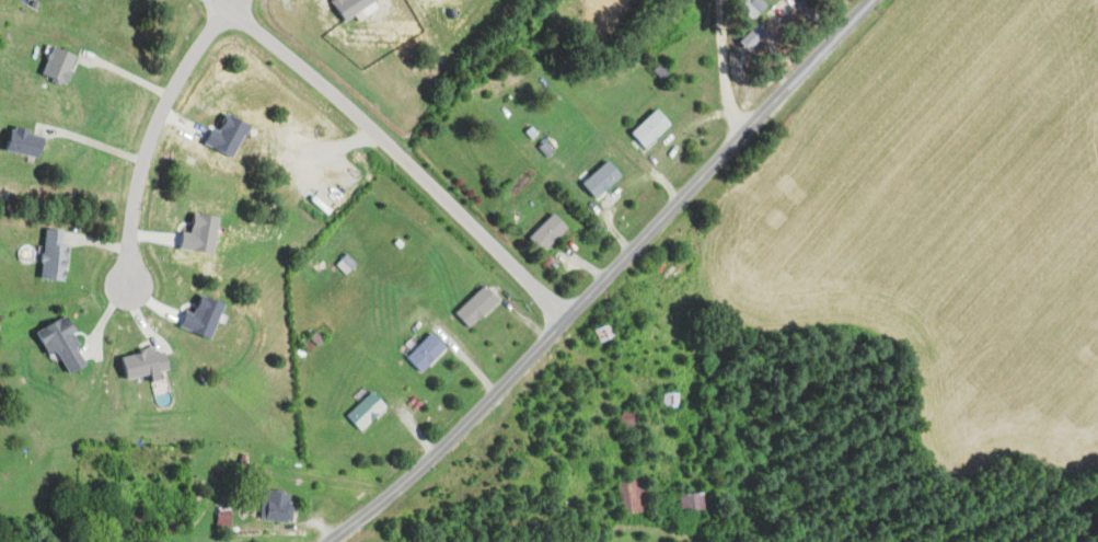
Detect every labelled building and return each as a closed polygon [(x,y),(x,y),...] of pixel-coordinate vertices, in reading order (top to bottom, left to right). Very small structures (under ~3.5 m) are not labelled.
[(45,74),(70,81),(79,52),(53,44),(45,74)] [(673,123),(658,106),(631,132),(646,148),(673,123)] [(253,123),(232,111),(222,131),(215,127),(208,141),(236,156),(253,123)] [(8,151),(42,156),(46,136),(32,134),(33,128),(12,124),(8,151)] [(597,198),(624,176),(611,159),(584,181),(597,198)] [(223,216),(198,211),(194,233),(186,231),(183,246),(215,252),(223,216)] [(529,235),(544,251),(570,227),(555,211),(529,235)] [(45,278),(67,278),(68,228),(46,228),(45,278)] [(454,310),(467,327),(503,301),(489,283),(454,310)] [(188,309),(181,324),(212,338),(228,303),(205,293),(196,313),(188,309)] [(448,347),(434,331),(408,355),(423,371),(448,347)] [(154,374),(155,381),(164,379),(163,371),(172,369),(169,351),(157,353),(156,349),(121,355),(125,379),(154,374)] [(362,431),(389,405),(373,389),(347,415),(362,431)] [(647,511),(646,476),(619,477),(620,511),(647,511)] [(293,520),(294,491),(265,490),(264,519),(293,520)] [(703,510),(703,492),(678,493),(679,511),(703,510)]
